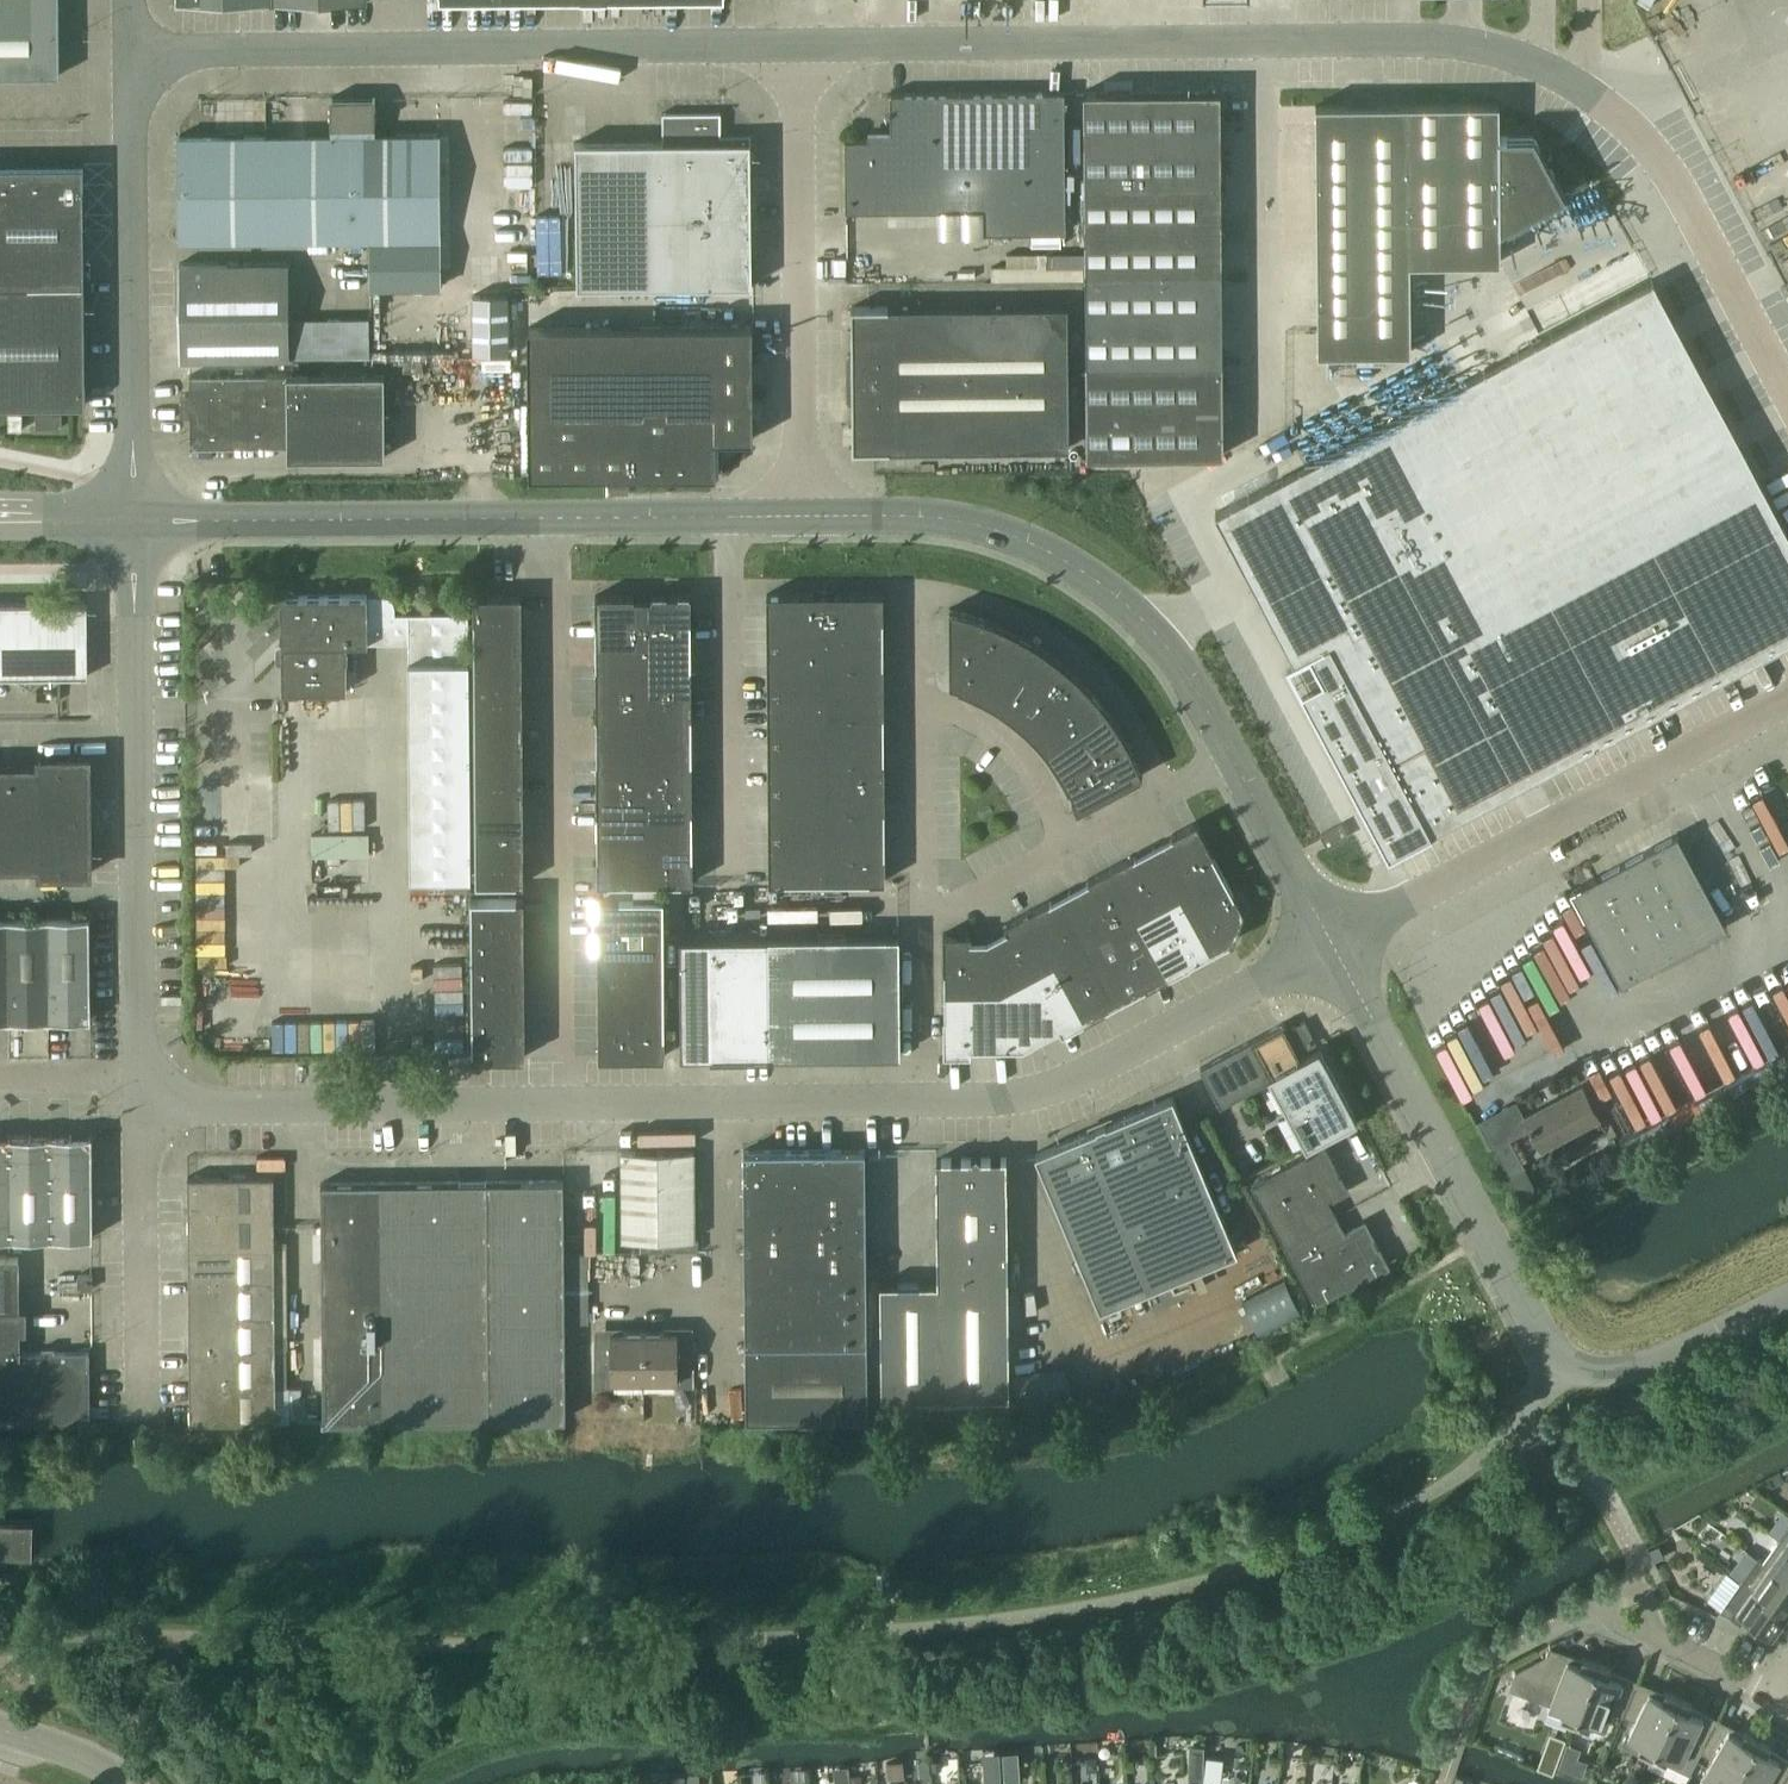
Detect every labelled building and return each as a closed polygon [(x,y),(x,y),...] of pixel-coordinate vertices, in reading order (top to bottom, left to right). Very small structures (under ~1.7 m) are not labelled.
[(59,0),(0,0),(0,75),(60,74),(59,0)] [(1223,453),(1222,271),(1220,89),(1084,90),(1087,454),(1223,453)] [(1066,230),(1065,90),(891,92),(891,138),(844,138),(845,209),(983,208),(983,230),(1066,230)] [(441,286),(440,133),(375,133),(375,95),(330,96),(331,133),(178,134),(179,240),(369,239),(370,286),(441,286)] [(1500,229),(1565,193),(1533,135),(1499,135),(1499,102),(1316,103),(1317,352),(1410,351),(1410,261),(1500,261),(1500,229)] [(751,282),(750,139),(720,140),(720,111),(662,111),(662,140),(576,141),(577,284),(751,282)] [(85,282),(84,163),(0,164),(0,403),(86,402),(85,282)] [(571,231),(554,231),(554,264),(571,264),(571,231)] [(289,358),(289,262),(179,262),(180,358),(289,358)] [(1653,278),(1442,391),(1436,381),(1427,386),(1432,396),(1215,512),(1396,851),(1787,642),(1787,531),(1653,278)] [(473,293),(473,351),(506,351),(506,293),(473,293)] [(1069,447),(1069,375),(1068,304),(852,305),(852,353),(850,353),(847,359),(847,395),(851,402),(853,402),(853,449),(1069,447)] [(752,437),(751,323),(528,326),(529,474),(715,473),(715,437),(752,437)] [(385,455),(385,372),(190,373),(190,392),(180,392),(180,414),(190,414),(190,446),(288,446),(288,456),(385,455)] [(9,426),(23,426),(23,409),(8,409),(9,426)] [(62,426),(62,412),(37,412),(37,426),(62,426)] [(825,617),(825,592),(767,593),(767,617),(825,617)] [(884,640),(883,592),(825,592),(825,617),(825,641),(884,640)] [(660,737),(658,593),(652,593),(652,596),(634,596),(634,593),(595,594),(596,738),(644,737),(660,737)] [(691,737),(690,593),(658,593),(660,737),(691,737)] [(470,876),(468,613),(395,613),(395,604),(395,601),(394,599),(393,597),(391,596),(389,595),(387,594),(385,594),(282,594),(282,643),(279,643),(277,645),(277,658),(279,660),(282,660),(282,689),(347,688),(347,642),(409,641),(410,876),(470,876)] [(523,882),(522,738),(521,594),(473,594),(475,882),(523,882)] [(87,603),(0,603),(0,676),(87,675),(87,603)] [(967,690),(995,622),(986,618),(977,615),(968,612),(959,610),(949,607),(950,682),(958,685),(958,686),(967,690)] [(825,641),(825,617),(767,617),(767,641),(825,641)] [(997,705),(1036,643),(1028,638),(1020,634),(1012,629),(1004,625),(995,622),(967,690),(979,695),(985,699),(991,702),(997,705)] [(884,688),(884,664),(884,640),(825,641),(825,665),(826,688),(884,688)] [(825,665),(825,641),(767,641),(767,665),(825,665)] [(1023,726),(1073,672),(1066,666),(1059,660),(1052,654),(1044,648),(1036,643),(997,705),(1002,709),(1008,713),(1013,717),(1023,726)] [(826,688),(825,665),(767,665),(767,689),(826,688)] [(1046,751),(1105,706),(1099,699),(1093,692),(1087,685),(1080,678),(1073,672),(1023,726),(1028,731),(1033,735),(1037,740),(1042,746),(1046,751)] [(826,712),(826,688),(767,689),(767,713),(826,712)] [(884,736),(884,710),(884,688),(826,688),(826,712),(826,736),(884,736)] [(1111,714),(1105,706),(1046,751),(1050,756),(1054,762),(1057,767),(1061,773),(1064,779),(1130,746),(1125,737),(1121,729),(1116,722),(1111,714)] [(826,736),(826,712),(767,713),(768,736),(826,736)] [(826,760),(826,736),(768,736),(768,760),(826,760)] [(885,783),(884,736),(826,736),(826,760),(826,784),(885,783)] [(644,785),(644,737),(596,738),(597,785),(644,785)] [(691,737),(660,737),(644,737),(644,785),(644,833),(692,832),(691,737)] [(1077,809),(1143,774),(1138,763),(1135,757),(1130,746),(1064,779),(1068,788),(1070,787),(1073,795),(1072,796),(1077,809)] [(89,871),(88,757),(39,758),(39,767),(14,767),(15,815),(15,863),(40,863),(40,872),(89,871)] [(826,784),(826,760),(768,760),(768,784),(826,784)] [(14,767),(0,767),(0,815),(15,815),(14,767)] [(885,831),(885,806),(885,783),(826,784),(826,808),(827,831),(885,831)] [(826,808),(826,784),(768,784),(768,808),(826,808)] [(644,833),(644,785),(597,785),(597,833),(644,833)] [(827,831),(826,808),(768,808),(768,832),(827,831)] [(15,815),(0,815),(0,863),(15,863),(15,815)] [(1225,875),(1213,853),(1214,852),(1197,820),(1173,833),(1173,834),(1153,844),(1182,898),(1225,875)] [(1348,836),(1342,823),(1322,834),(1328,847),(1348,836)] [(827,855),(827,831),(768,832),(768,856),(827,855)] [(885,880),(885,856),(885,831),(827,831),(827,855),(827,880),(885,880)] [(692,881),(692,832),(644,833),(645,881),(692,881)] [(645,881),(644,833),(597,833),(597,882),(645,881)] [(1726,926),(1677,833),(1571,889),(1620,982),(1726,926)] [(1182,898),(1153,844),(1133,855),(1132,854),(1111,865),(1140,920),(1182,898)] [(827,880),(827,855),(768,856),(769,881),(827,880)] [(1140,920),(1111,865),(1088,877),(1088,878),(1069,889),(1098,942),(1140,920)] [(1235,939),(1244,909),(1235,892),(1234,893),(1225,875),(1182,898),(1210,951),(1230,940),(1231,941),(1235,939)] [(1098,942),(1069,889),(1049,900),(1048,899),(1027,910),(1056,965),(1098,942)] [(663,922),(663,895),(597,896),(597,923),(663,922)] [(524,1055),(524,976),(523,896),(471,896),(472,1055),(524,1055)] [(1210,951),(1182,898),(1140,920),(1169,974),(1191,962),(1210,951)] [(1056,965),(1027,910),(1004,922),(1007,928),(987,938),(1006,992),(1056,965)] [(8,916),(0,917),(0,1019),(8,1019),(9,1019),(8,916)] [(49,1019),(48,916),(8,916),(9,1019),(11,1019),(12,1018),(48,1018),(48,1019),(49,1019)] [(91,1018),(90,916),(48,916),(49,1019),(52,1019),(52,1018),(87,1017),(87,1018),(91,1018)] [(1169,974),(1140,920),(1098,942),(1126,996),(1146,985),(1146,986),(1169,974)] [(664,949),(663,922),(597,923),(598,949),(664,949)] [(1006,992),(987,938),(970,938),(970,932),(943,932),(943,969),(944,969),(944,992),(1006,992)] [(900,1052),(899,933),(708,935),(709,1054),(900,1052)] [(1126,996),(1098,942),(1056,965),(1085,1019),(1106,1007),(1106,1006),(1126,996)] [(664,975),(664,949),(598,949),(598,975),(664,975)] [(1006,992),(944,992),(944,1052),(971,1052),(971,1045),(1024,1045),(1060,1025),(1063,1030),(1085,1019),(1056,965),(1006,992)] [(664,1001),(664,975),(598,975),(598,1001),(631,1001),(664,1001)] [(631,1027),(631,1001),(598,1001),(598,1028),(631,1027)] [(664,1054),(664,1001),(631,1001),(631,1027),(631,1055),(664,1054)] [(1316,1042),(1304,1019),(1292,1026),(1304,1049),(1316,1042)] [(1356,1117),(1319,1047),(1303,1056),(1284,1021),(1200,1065),(1221,1104),(1271,1078),(1306,1143),(1356,1117)] [(631,1055),(631,1027),(598,1028),(598,1055),(631,1055)] [(1599,1118),(1581,1086),(1525,1116),(1542,1148),(1599,1118)] [(1172,1095),(1101,1125),(1036,1152),(1101,1307),(1237,1250),(1172,1095)] [(9,1236),(50,1235),(91,1235),(92,1235),(90,1132),(87,1132),(87,1133),(52,1134),(52,1133),(49,1133),(47,1133),(47,1134),(12,1134),(12,1133),(8,1133),(7,1133),(7,1134),(0,1134),(0,1236),(9,1236)] [(1525,1166),(1508,1135),(1493,1143),(1509,1174),(1525,1166)] [(1330,1196),(1335,1193),(1339,1179),(1336,1174),(1337,1173),(1323,1146),(1251,1185),(1283,1244),(1336,1215),(1327,1199),(1331,1197),(1330,1196)] [(866,1342),(865,1148),(743,1149),(745,1416),(867,1414),(866,1342)] [(694,1237),(694,1150),(694,1149),(621,1149),(622,1238),(694,1237)] [(1009,1395),(1006,1156),(936,1157),(937,1281),(879,1282),(881,1397),(1009,1395)] [(273,1210),(273,1175),(187,1176),(188,1211),(273,1210)] [(565,1417),(563,1179),(321,1181),(323,1420),(565,1417)] [(274,1245),(273,1225),(273,1210),(188,1211),(188,1246),(274,1245)] [(1386,1264),(1372,1237),(1371,1238),(1368,1232),(1353,1228),(1349,1230),(1345,1232),(1336,1215),(1283,1244),(1314,1303),(1386,1264)] [(274,1279),(274,1245),(188,1246),(188,1280),(274,1279)] [(589,1323),(588,1252),(566,1253),(567,1323),(589,1323)] [(18,1254),(0,1254),(0,1422),(89,1422),(88,1351),(19,1351),(18,1254)] [(91,1287),(91,1272),(76,1272),(76,1287),(91,1287)] [(274,1314),(274,1279),(188,1280),(188,1315),(274,1314)] [(275,1349),(274,1314),(188,1315),(189,1349),(275,1349)] [(642,1379),(641,1331),(607,1332),(607,1343),(591,1343),(591,1386),(611,1386),(611,1379),(642,1379)] [(692,1385),(691,1341),(675,1342),(675,1331),(641,1331),(642,1379),(675,1378),(676,1385),(692,1385)] [(275,1384),(275,1349),(189,1349),(189,1384),(275,1384)] [(275,1420),(275,1384),(189,1384),(189,1421),(275,1420)] [(32,1564),(35,1520),(0,1517),(0,1562),(32,1564)] [(1778,1538),(1787,1546),(1787,1524),(1778,1538)] [(1778,1538),(1762,1560),(1787,1579),(1787,1546),(1778,1538)] [(1666,1539),(1649,1548),(1654,1559),(1672,1551),(1666,1539)] [(1762,1560),(1756,1556),(1740,1579),(1787,1612),(1787,1579),(1762,1560)] [(1740,1579),(1719,1608),(1740,1623),(1745,1616),(1770,1634),(1778,1621),(1787,1628),(1787,1612),(1740,1579)] [(885,1593),(877,1594),(877,1602),(886,1602),(885,1593)] [(1574,1721),(1596,1661),(1582,1656),(1580,1663),(1548,1651),(1548,1650),(1546,1650),(1541,1663),(1535,1661),(1535,1660),(1534,1660),(1515,1670),(1508,1688),(1529,1696),(1530,1697),(1530,1696),(1549,1703),(1547,1710),(1574,1721)] [(1622,1715),(1635,1683),(1634,1683),(1634,1684),(1608,1674),(1610,1667),(1596,1661),(1574,1721),(1601,1731),(1610,1709),(1622,1714),(1622,1715)] [(1651,1753),(1678,1696),(1664,1690),(1661,1696),(1636,1684),(1635,1683),(1622,1715),(1623,1715),(1623,1714),(1634,1720),(1624,1741),(1651,1753)] [(1678,1696),(1651,1753),(1677,1766),(1689,1771),(1699,1751),(1715,1721),(1714,1721),(1688,1709),(1691,1703),(1678,1696)] [(1757,1737),(1744,1730),(1740,1736),(1715,1722),(1716,1721),(1715,1721),(1699,1751),(1700,1751),(1711,1757),(1700,1777),(1711,1783),(1730,1783),(1757,1737)] [(1787,1771),(1787,1764),(1766,1751),(1769,1745),(1757,1737),(1730,1783),(1780,1783),(1787,1771)] [(1018,1750),(1002,1751),(1003,1763),(1018,1762),(1018,1750)] [(1095,1756),(1085,1757),(1085,1763),(1089,1767),(1095,1767),(1095,1756)] [(929,1759),(919,1760),(919,1775),(930,1774),(929,1759)] [(940,1759),(931,1760),(932,1768),(941,1768),(940,1759)] [(1342,1768),(1343,1764),(1340,1761),(1338,1760),(1334,1763),(1334,1767),(1336,1770),(1339,1770),(1342,1768)] [(993,1762),(988,1766),(988,1772),(994,1775),(999,1771),(998,1765),(993,1762)] [(903,1765),(888,1765),(888,1773),(896,1780),(903,1780),(903,1765)] [(848,1766),(833,1767),(834,1778),(848,1777),(848,1766)] [(1780,1783),(1787,1783),(1787,1771),(1780,1783)] [(685,1774),(686,1783),(697,1783),(697,1773),(685,1774)] [(850,1775),(851,1783),(862,1783),(861,1778),(856,1775),(850,1775)]
